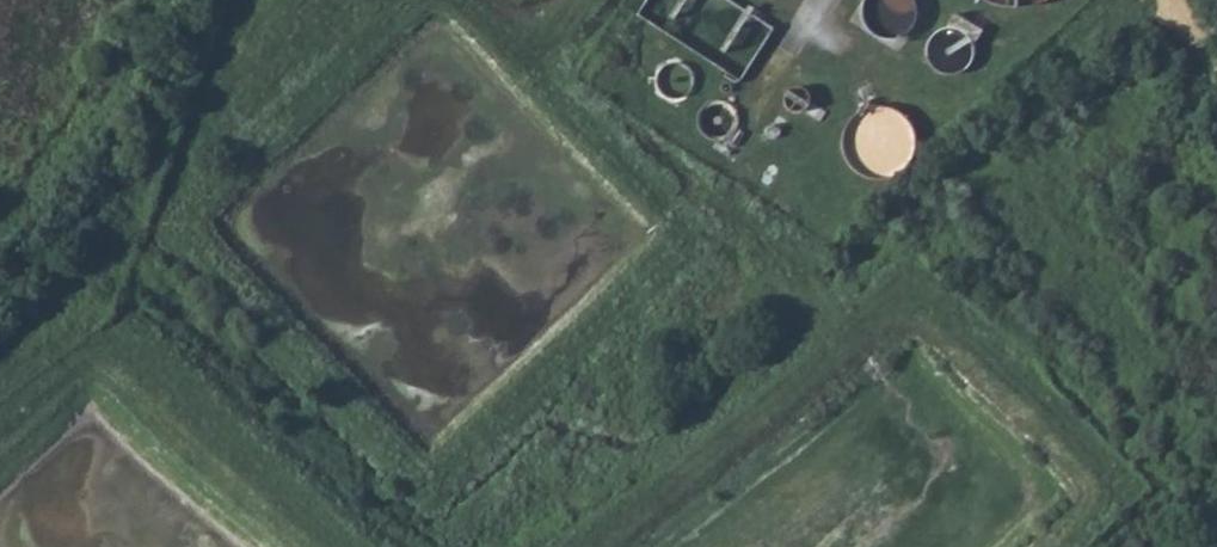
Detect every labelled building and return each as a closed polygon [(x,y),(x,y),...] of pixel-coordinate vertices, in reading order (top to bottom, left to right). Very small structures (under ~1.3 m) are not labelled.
[(915,0),(871,0),(860,17),(891,37),(915,0)] [(846,169),(911,174),(916,110),(851,105),(846,169)]
